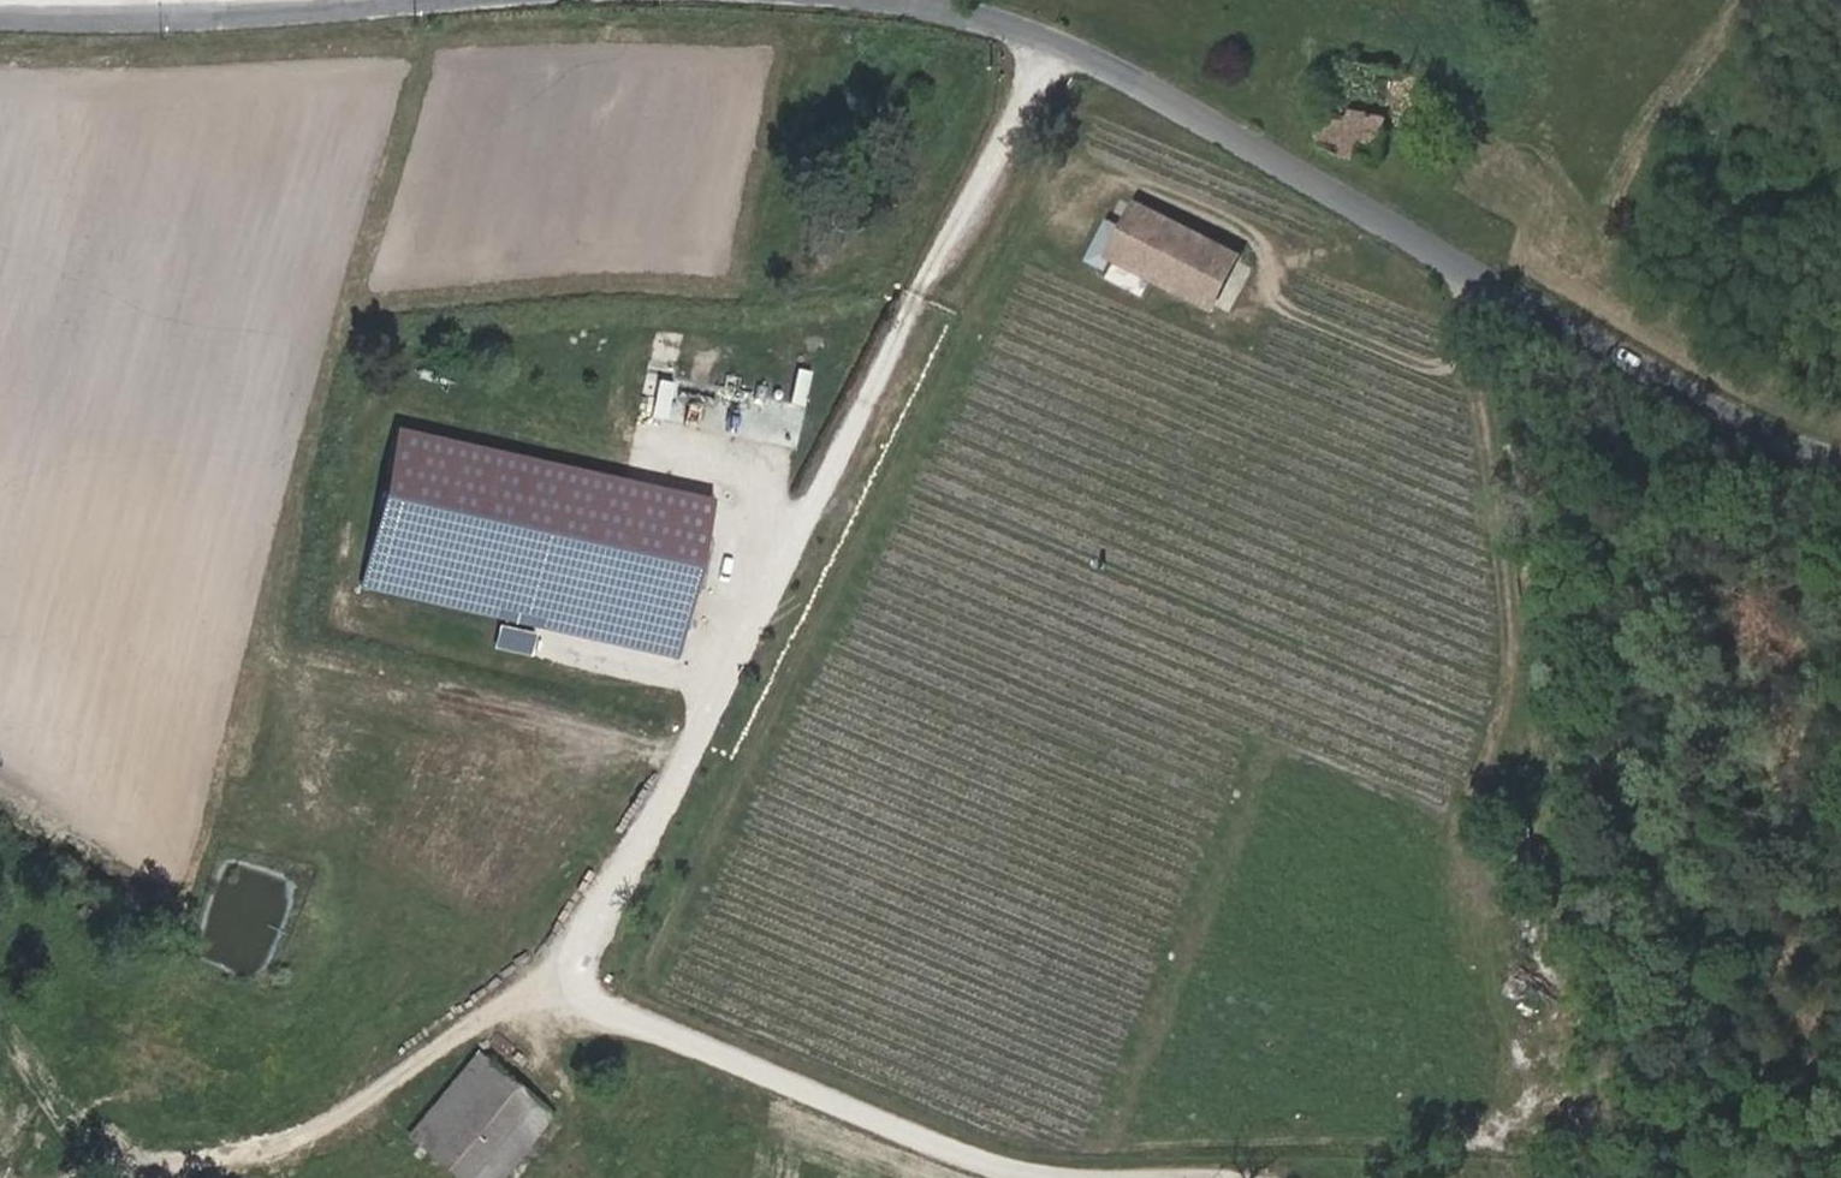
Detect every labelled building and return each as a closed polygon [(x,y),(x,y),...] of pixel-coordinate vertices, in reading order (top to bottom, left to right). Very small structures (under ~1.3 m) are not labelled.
[(1391,75),(1332,62),(1312,146),(1347,160),(1373,163),(1391,75)] [(1189,295),(1213,245),(1135,206),(1122,232),(1106,224),(1089,260),(1105,268),(1110,256),(1189,295)] [(1189,295),(1209,305),(1233,255),(1213,245),(1189,295)] [(712,498),(394,427),(359,586),(677,657),(712,498)] [(529,651),(534,629),(500,621),(495,644),(529,651)] [(481,1057),(413,1139),(460,1177),(498,1177),(550,1116),(481,1057)]
